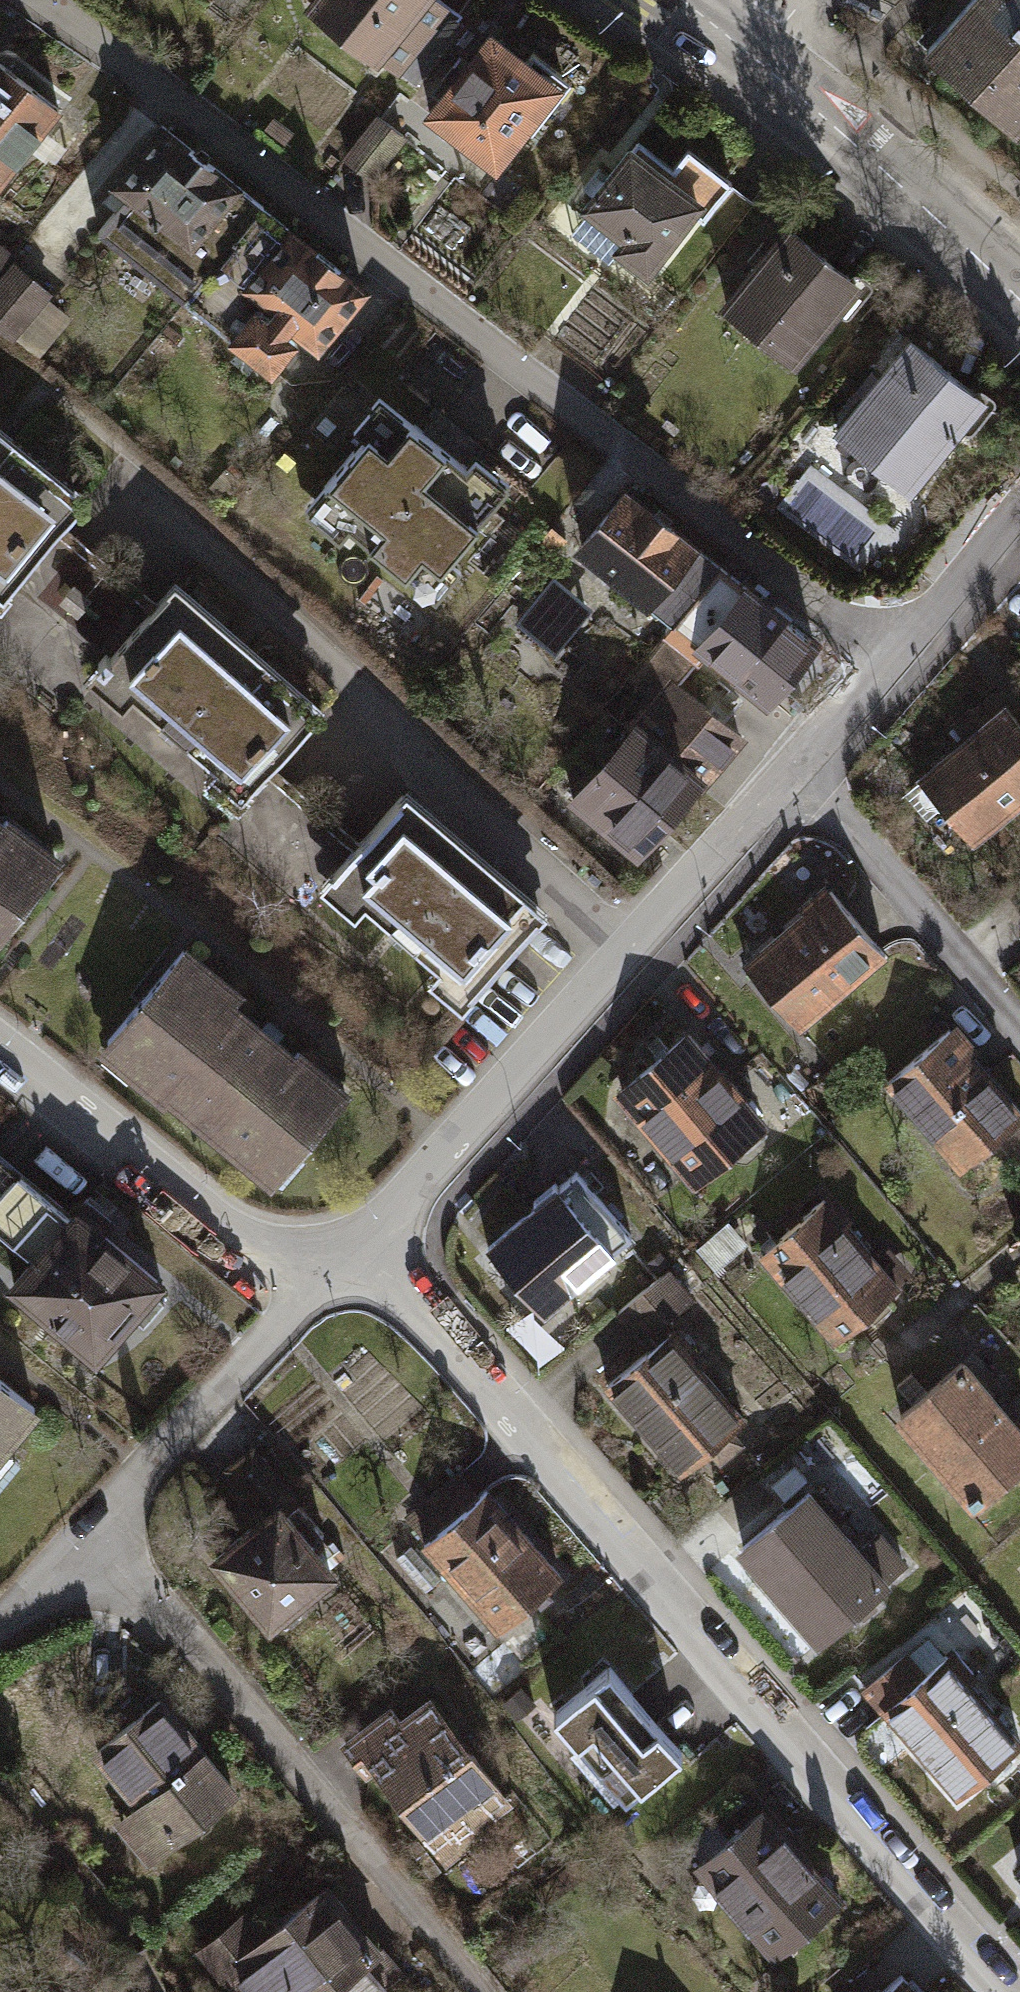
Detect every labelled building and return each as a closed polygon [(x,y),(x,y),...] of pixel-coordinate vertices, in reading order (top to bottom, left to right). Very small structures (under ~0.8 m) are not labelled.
[(310,6),(377,57),(403,24),(422,38),(448,4),(442,0),(315,0),(310,6)] [(926,50),(1016,130),(1019,126),(1019,0),(971,0),(926,50)] [(524,62),(490,35),(461,72),(453,65),(441,81),(449,87),(429,113),(496,165),(528,123),(526,121),(562,75),(532,52),(524,62)] [(0,62),(0,183),(59,108),(0,62)] [(403,138),(378,118),(346,157),(372,177),(403,138)] [(262,207),(263,206),(162,125),(115,183),(128,194),(98,231),(186,302),(187,301),(262,207)] [(673,168),(638,141),(587,206),(627,238),(619,248),(646,270),(692,211),(703,220),(732,183),(688,149),(673,168)] [(262,207),(187,301),(272,369),(296,340),(262,313),(269,305),(317,344),(363,288),(262,207)] [(793,360),(856,283),(789,228),(725,305),(793,360)] [(0,245),(0,274),(2,276),(13,262),(9,259),(13,255),(0,245)] [(13,262),(2,276),(0,278),(0,331),(11,340),(50,293),(13,262)] [(910,486),(981,398),(911,342),(840,430),(910,486)] [(365,436),(304,509),(339,538),(349,526),(435,598),(462,566),(449,556),(510,483),(475,454),(465,465),(379,394),(353,426),(365,436)] [(0,443),(0,586),(8,593),(78,506),(0,443)] [(674,621),(719,565),(626,489),(581,545),(674,621)] [(719,565),(674,621),(667,629),(698,654),(704,646),(766,696),(812,640),(719,565)] [(569,593),(554,580),(520,620),(535,633),(569,593)] [(315,715),(171,590),(111,659),(106,654),(98,663),(103,668),(102,669),(246,794),(315,715)] [(695,661),(665,636),(629,679),(654,699),(669,680),(675,685),(695,661)] [(636,728),(699,778),(695,783),(699,786),(739,737),(675,685),(669,680),(629,729),(633,732),(636,728)] [(919,778),(972,840),(1019,800),(1019,721),(1006,704),(919,778)] [(699,778),(636,728),(633,732),(573,805),(599,827),(606,818),(640,846),(695,783),(699,778)] [(538,917),(402,798),(334,876),(470,994),(538,917)] [(56,856),(6,818),(2,823),(0,822),(0,930),(56,856)] [(798,1028),(885,951),(829,888),(742,964),(798,1028)] [(183,949),(107,1040),(273,1178),(276,1175),(272,1172),(293,1147),(297,1150),(346,1091),(297,1051),(294,1055),(230,1002),(236,994),(183,949)] [(946,1031),(888,1079),(960,1160),(1019,1118),(1019,1113),(946,1031)] [(683,1033),(619,1088),(696,1177),(760,1122),(683,1033)] [(18,1176),(0,1161),(0,1197),(18,1176)] [(631,1235),(576,1171),(488,1247),(543,1310),(631,1235)] [(18,1176),(0,1197),(0,1229),(37,1260),(14,1288),(91,1354),(126,1313),(141,1326),(161,1303),(148,1292),(160,1279),(74,1206),(65,1216),(18,1176)] [(896,1283),(825,1197),(764,1246),(835,1333),(896,1283)] [(666,1271),(620,1310),(641,1336),(688,1297),(666,1271)] [(668,1333),(609,1383),(682,1469),(741,1419),(668,1333)] [(960,1361),(901,1410),(974,1499),(1019,1460),(1019,1432),(960,1361)] [(0,1380),(0,1443),(32,1403),(0,1380)] [(253,1446),(226,1469),(259,1508),(245,1519),(252,1527),(276,1506),(283,1513),(298,1500),(253,1446)] [(474,1498),(453,1475),(407,1515),(426,1536),(421,1540),(498,1626),(559,1571),(485,1489),(474,1498)] [(819,1632),(878,1581),(852,1550),(875,1529),(857,1509),(835,1528),(802,1491),(742,1543),(819,1632)] [(283,1513),(276,1506),(252,1527),(213,1557),(263,1618),(272,1616),(283,1620),(299,1608),(299,1595),(331,1568),(311,1541),(323,1530),(298,1500),(283,1513)] [(902,1560),(875,1529),(852,1550),(878,1581),(902,1560)] [(409,1542),(393,1556),(421,1589),(438,1575),(409,1542)] [(922,1676),(885,1706),(957,1792),(1019,1739),(1019,1737),(949,1653),(922,1676)] [(867,1685),(885,1706),(922,1676),(904,1654),(867,1685)] [(675,1751),(601,1666),(547,1714),(621,1798),(675,1751)] [(154,1700),(134,1718),(124,1707),(101,1728),(110,1737),(95,1751),(137,1796),(125,1808),(162,1847),(232,1782),(154,1700)] [(429,1700),(398,1724),(406,1734),(372,1761),(435,1841),(465,1817),(468,1822),(503,1795),(429,1700)] [(356,1740),(372,1761),(406,1734),(398,1724),(390,1714),(356,1740)] [(701,1858),(761,1808),(745,1790),(686,1840),(701,1858)] [(761,1808),(701,1858),(695,1863),(773,1955),(839,1900),(761,1808)] [(258,1991),(374,1991),(398,1973),(328,1883),(262,1935),(245,1914),(204,1946),(226,1974),(237,1965),(258,1991)] [(903,1971),(878,1991),(920,1991),(903,1971)]
